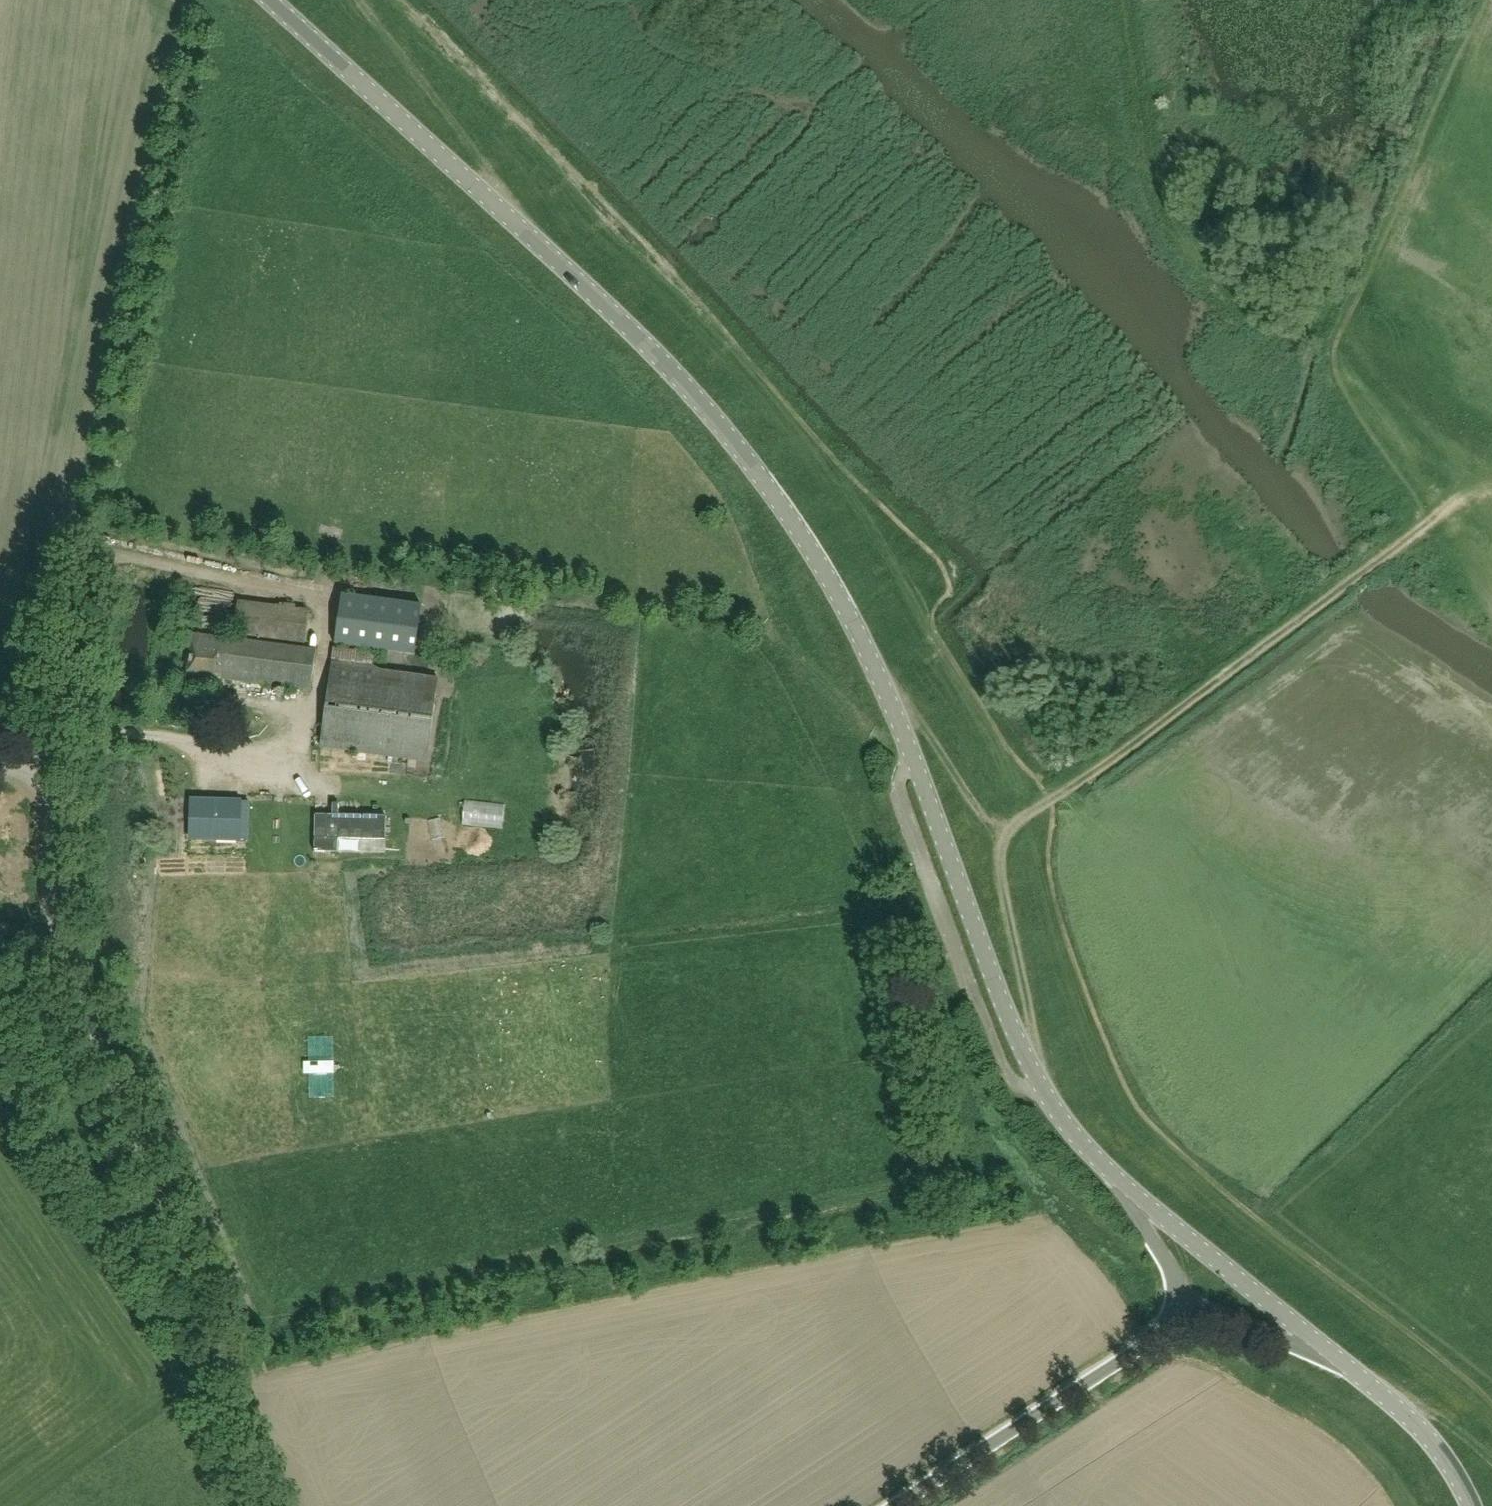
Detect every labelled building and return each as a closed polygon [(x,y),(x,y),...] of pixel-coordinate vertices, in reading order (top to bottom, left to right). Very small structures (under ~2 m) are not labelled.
[(413,655),(421,605),(341,594),(333,644),(413,655)] [(187,673),(310,689),(316,648),(240,638),(240,635),(305,643),(309,611),(238,602),(234,634),(230,634),(230,637),(193,632),(187,673)] [(332,664),(320,747),(427,762),(438,679),(332,664)] [(340,799),(320,799),(320,836),(344,836),(344,824),(384,824),(384,799),(344,799),(344,787),(340,787),(340,799)] [(239,806),(240,800),(191,799),(190,839),(239,840),(239,806)]
